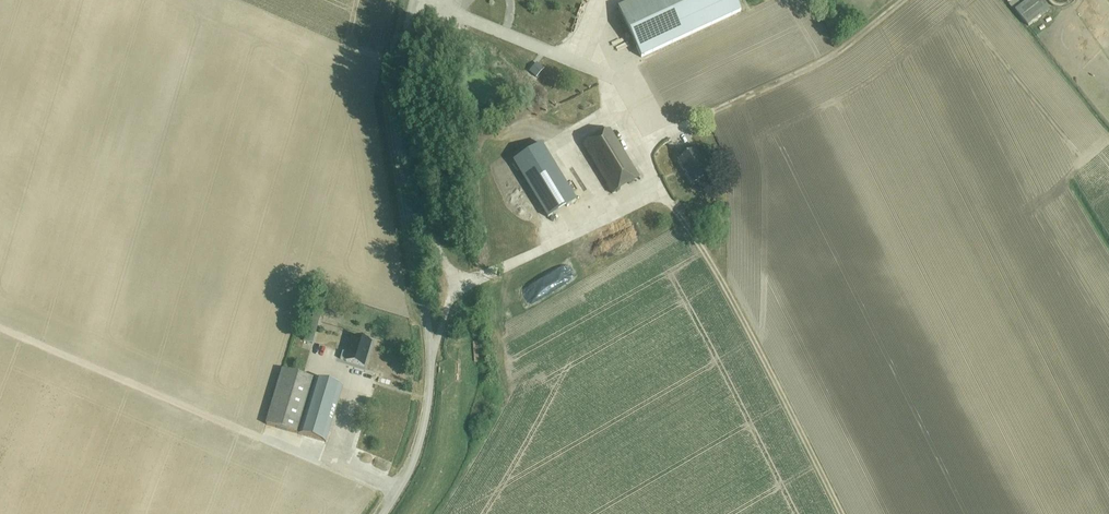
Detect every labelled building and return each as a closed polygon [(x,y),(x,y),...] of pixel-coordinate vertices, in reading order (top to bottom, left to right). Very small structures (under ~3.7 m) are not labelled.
[(642,58),(741,12),(735,0),(637,0),(619,8),(642,58)] [(1028,27),(1051,9),(1043,0),(1027,0),(1014,10),(1028,27)] [(537,64),(530,72),(537,78),(544,70),(537,64)] [(633,76),(642,72),(640,68),(631,72),(633,76)] [(635,89),(637,94),(649,90),(647,84),(635,89)] [(583,147),(612,194),(639,178),(610,130),(583,147)] [(514,162),(548,218),(576,201),(542,144),(514,162)] [(698,269),(708,264),(705,259),(696,264),(698,269)] [(371,342),(354,337),(348,354),(343,352),(340,359),(346,361),(346,362),(364,367),(371,342)] [(327,350),(329,342),(321,341),(319,349),(327,350)] [(333,345),(330,357),(340,360),(343,348),(333,345)] [(266,425),(326,443),(343,387),(283,370),(266,425)]
